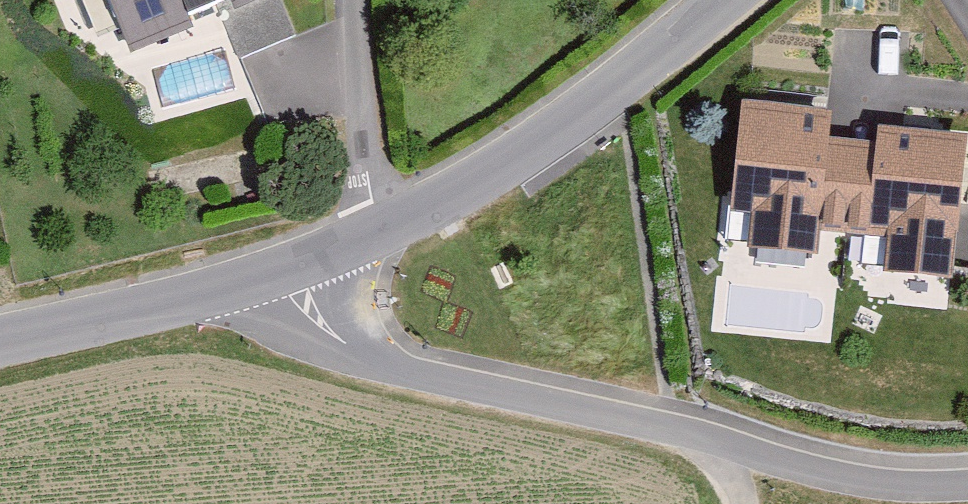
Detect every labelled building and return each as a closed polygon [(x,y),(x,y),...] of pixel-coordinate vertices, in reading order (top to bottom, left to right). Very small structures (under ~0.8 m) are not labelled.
[(132,48),(250,0),(113,0),(132,48)] [(743,108),(733,209),(753,211),(750,245),(817,252),(819,230),(884,236),(880,275),(956,282),(967,163),(967,132),(876,123),(874,140),(831,135),(832,116),(743,108)]
